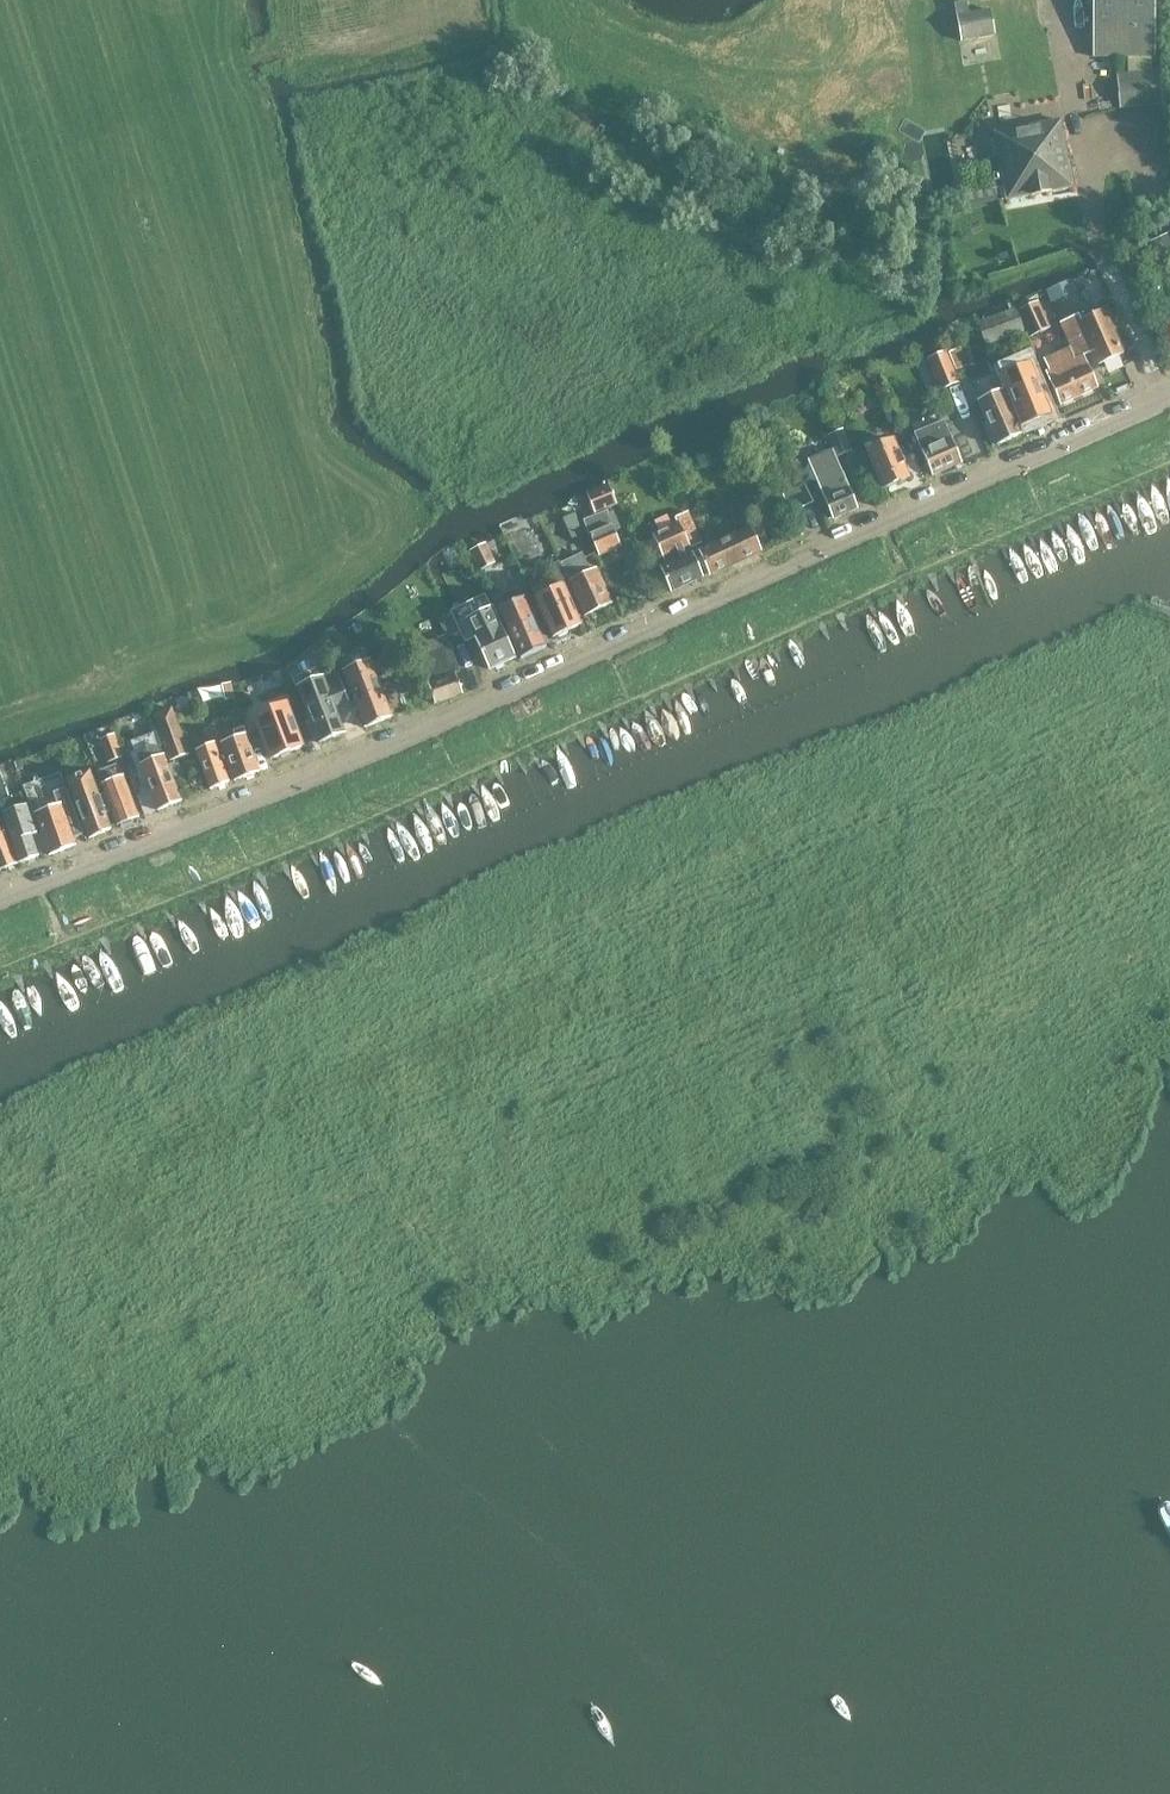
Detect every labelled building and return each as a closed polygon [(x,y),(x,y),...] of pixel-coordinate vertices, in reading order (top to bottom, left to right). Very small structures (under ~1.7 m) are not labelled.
[(1153,56),(1152,0),(1093,0),(1093,57),(1153,56)] [(994,34),(989,11),(969,15),(967,3),(955,6),(961,40),(994,34)] [(1160,105),(1156,72),(1118,76),(1122,109),(1160,105)] [(1000,170),(1006,200),(1030,196),(1031,196),(1049,193),(1049,192),(1073,188),(1067,158),(1060,121),(994,133),(1001,170),(1000,170)] [(1051,290),(1056,300),(1075,292),(1071,282),(1051,290)] [(1051,328),(1041,304),(1020,313),(1030,337),(1051,328)] [(1024,331),(1016,310),(977,324),(985,345),(1024,331)] [(1097,388),(1083,357),(1092,352),(1098,366),(1123,355),(1103,311),(1081,322),(1078,316),(1060,324),(1071,349),(1044,360),(1050,372),(1045,374),(1059,405),(1097,388)] [(1159,335),(1169,362),(1169,331),(1159,335)] [(969,366),(961,348),(949,353),(956,371),(969,366)] [(959,383),(945,352),(927,360),(940,391),(949,387),(959,383)] [(1051,415),(1034,377),(1005,390),(1022,428),(1051,415)] [(1021,435),(1004,397),(1002,392),(977,403),(997,446),(1021,435)] [(951,440),(944,423),(915,435),(932,476),(961,463),(951,440)] [(848,430),(853,443),(864,438),(859,425),(848,430)] [(844,455),(851,452),(843,432),(829,438),(837,458),(844,455)] [(910,477),(894,440),(865,452),(882,490),(886,488),(889,489),(895,486),(897,483),(910,477)] [(858,509),(842,474),(838,462),(833,452),(809,463),(813,473),(833,520),(858,509)] [(814,501),(806,484),(783,495),(791,512),(814,501)] [(620,529),(613,512),(608,514),(606,510),(616,505),(608,486),(586,495),(596,517),(583,522),(590,537),(591,537),(599,556),(621,546),(615,531),(620,529)] [(693,555),(699,552),(696,546),(702,544),(688,513),(675,518),(677,524),(652,535),(666,566),(660,569),(670,591),(671,592),(703,577),(693,555)] [(574,514),(562,519),(572,541),(584,535),(574,514)] [(709,576),(762,552),(751,528),(699,552),(693,555),(703,577),(708,574),(709,576)] [(495,563),(486,544),(470,552),(479,571),(495,563)] [(612,603),(596,569),(590,572),(582,555),(561,565),(584,616),(612,603)] [(581,625),(564,587),(535,600),(552,638),(556,636),(559,637),(567,634),(568,631),(581,625)] [(537,627),(525,599),(523,599),(518,589),(495,600),(500,610),(498,610),(520,659),(550,646),(546,635),(541,625),(537,627)] [(516,658),(492,608),(487,596),(462,608),(452,612),(467,644),(475,640),(489,670),(516,658)] [(458,632),(450,615),(439,620),(447,638),(458,632)] [(459,672),(446,637),(414,649),(435,704),(463,694),(455,674),(459,672)] [(409,710),(396,677),(378,684),(370,662),(368,663),(365,656),(342,665),(345,672),(343,673),(362,721),(365,728),(409,710)] [(334,707),(332,702),(344,697),(346,702),(348,702),(338,675),(324,680),(323,678),(320,679),(316,670),(296,677),(300,687),(298,688),(319,743),(345,734),(334,707)] [(211,703),(207,691),(198,694),(202,706),(211,703)] [(344,697),(332,702),(334,707),(346,702),(344,697)] [(303,747),(285,704),(253,718),(270,760),(303,747)] [(187,755),(170,709),(152,716),(169,762),(187,755)] [(259,772),(245,735),(243,728),(218,737),(234,782),(259,772)] [(181,802),(172,780),(183,776),(178,761),(167,766),(164,757),(155,733),(144,737),(153,761),(139,767),(156,811),(181,802)] [(121,758),(113,736),(100,741),(108,763),(121,758)] [(228,783),(214,745),(196,752),(210,790),(228,783)] [(104,812),(99,797),(88,772),(65,781),(73,800),(88,839),(112,830),(111,829),(104,812)] [(34,834),(23,806),(19,795),(10,798),(1,773),(0,773),(0,815),(18,863),(34,857),(36,856),(29,836),(34,834)] [(88,839),(73,800),(70,801),(60,778),(24,792),(48,851),(49,854),(88,839)] [(138,816),(124,778),(102,787),(105,795),(111,809),(117,825),(138,816)] [(111,809),(105,795),(99,797),(104,812),(111,809)] [(1,822),(0,819),(0,870),(9,867),(17,864),(1,822)]
